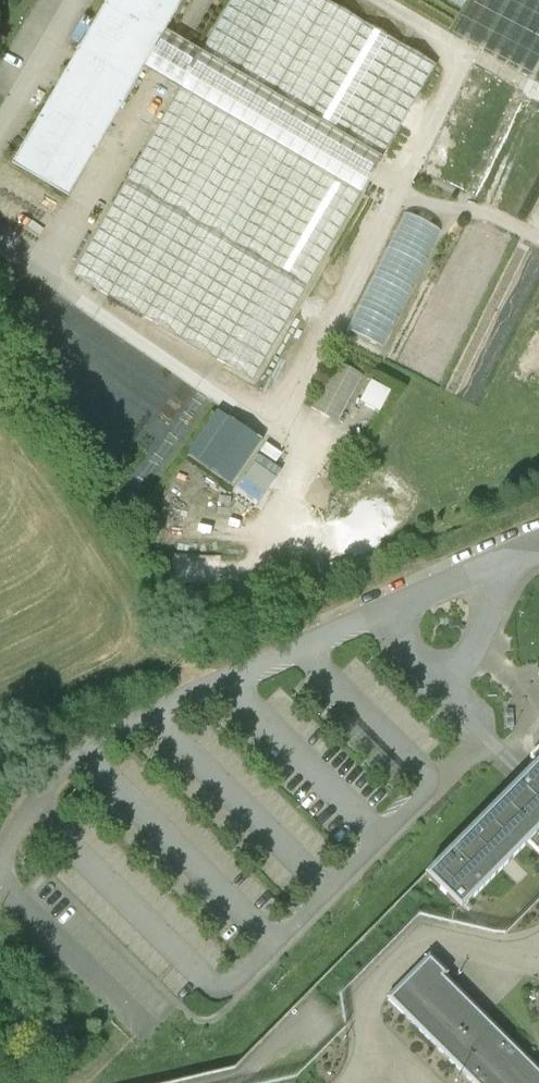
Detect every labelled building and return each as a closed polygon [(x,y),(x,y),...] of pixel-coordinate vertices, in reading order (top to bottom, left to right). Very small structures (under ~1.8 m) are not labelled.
[(12,165),(69,198),(144,69),(165,32),(184,0),(108,0),(12,165)] [(144,69),(180,90),(73,275),(254,379),(435,67),(320,0),(231,0),(201,52),(165,32),(144,69)] [(461,9),(466,0),(446,0),(461,9)] [(383,348),(441,230),(403,212),(345,330),(383,348)] [(530,318),(538,322),(538,297),(530,318)] [(538,353),(538,330),(528,326),(520,346),(538,353)] [(338,423),(363,376),(337,362),(312,409),(338,423)] [(390,392),(371,381),(359,402),(379,412),(390,392)] [(175,552),(175,582),(241,583),(241,570),(238,570),(238,553),(175,552)] [(527,780),(429,876),(464,910),(529,844),(538,855),(538,768),(527,780)] [(426,964),(392,1000),(470,1082),(538,1082),(538,1072),(426,964)]
